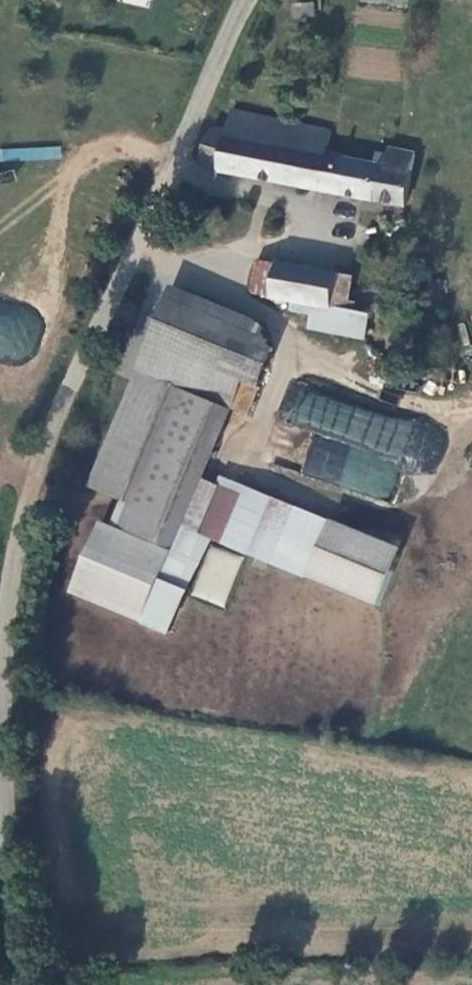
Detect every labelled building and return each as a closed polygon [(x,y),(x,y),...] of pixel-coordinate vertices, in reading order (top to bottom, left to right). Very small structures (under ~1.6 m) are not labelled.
[(291,3),(292,17),(315,16),(314,1),(291,3)] [(219,165),(408,203),(417,169),(391,165),(349,157),(349,152),(328,149),(331,129),(235,110),(230,128),(216,126),(200,158),(219,165)] [(61,160),(61,147),(0,147),(0,159),(61,160)] [(391,165),(417,169),(419,151),(394,147),(391,165)] [(254,291),(269,294),(272,295),(279,261),(261,257),(254,291)] [(279,261),(272,295),(350,311),(352,302),(344,301),(349,275),(279,261)] [(345,337),(350,311),(272,295),(269,294),(287,325),(345,337)] [(89,485),(120,499),(170,382),(214,401),(228,407),(239,381),(257,339),(167,303),(89,485)] [(25,319),(0,313),(0,360),(14,364),(25,319)] [(239,381),(228,407),(242,413),(253,388),(239,381)] [(184,471),(214,401),(170,382),(120,499),(111,520),(156,539),(184,471)] [(314,430),(301,475),(398,503),(421,423),(293,387),(283,422),(314,430)] [(194,532),(214,485),(184,471),(156,539),(153,545),(167,551),(140,620),(165,631),(207,537),(194,532)] [(214,485),(194,532),(207,537),(373,604),(396,548),(326,519),(326,520),(243,486),(239,495),(214,485)] [(98,522),(70,590),(140,620),(167,551),(153,545),(98,522)] [(222,606),(243,558),(212,545),(191,593),(222,606)]
